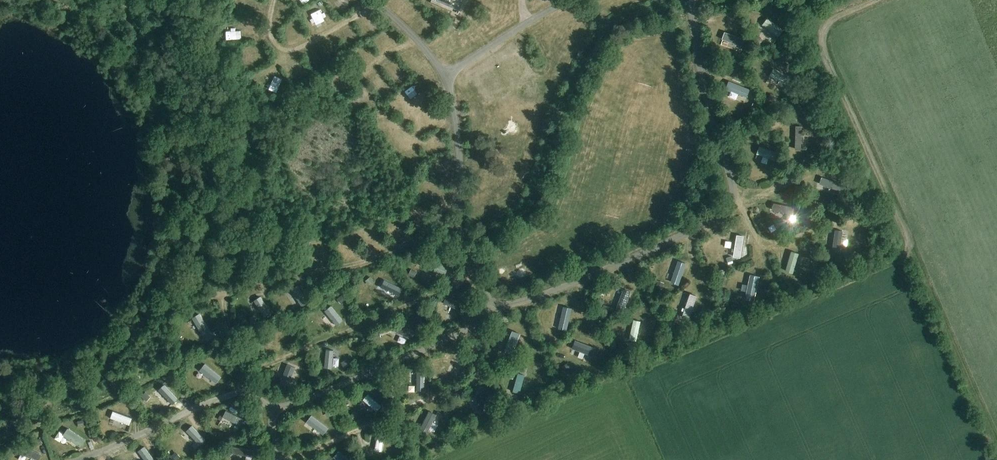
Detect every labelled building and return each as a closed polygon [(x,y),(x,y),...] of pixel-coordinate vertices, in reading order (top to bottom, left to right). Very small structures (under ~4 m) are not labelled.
[(441,3),(459,11),(464,0),(443,0),(441,3)] [(783,30),(767,17),(762,24),(778,37),(783,30)] [(748,20),(744,28),(762,37),(766,30),(748,20)] [(746,39),(724,32),(721,41),(743,48),(746,39)] [(791,76),(773,67),(767,81),(785,90),(791,76)] [(751,89),(729,81),(726,90),(748,98),(751,89)] [(741,149),(739,157),(757,162),(759,155),(741,149)] [(819,195),(823,186),(804,177),(800,186),(819,195)] [(827,236),(818,234),(815,246),(824,248),(827,236)] [(651,281),(662,286),(669,269),(658,264),(651,281)] [(418,270),(416,275),(429,279),(431,274),(418,270)] [(730,285),(732,279),(726,276),(724,282),(730,285)] [(361,292),(383,301),(386,295),(364,286),(361,292)] [(605,314),(613,295),(607,292),(598,311),(605,314)] [(284,310),(289,307),(279,294),(274,297),(284,310)] [(592,295),(591,303),(601,304),(602,296),(592,295)] [(426,308),(443,314),(446,305),(429,299),(426,308)] [(537,317),(535,324),(540,325),(538,332),(546,333),(549,320),(537,317)] [(187,342),(191,339),(179,319),(175,321),(187,342)] [(262,332),(254,351),(261,354),(270,335),(262,332)] [(554,350),(553,358),(578,361),(579,353),(554,350)] [(319,358),(321,354),(314,351),(307,368),(317,373),(323,359),(319,358)] [(186,369),(184,375),(199,383),(202,377),(186,369)] [(400,387),(400,394),(408,394),(408,379),(404,379),(404,373),(393,373),(394,387),(400,387)] [(470,414),(472,392),(463,391),(461,414),(470,414)] [(147,402),(155,406),(158,400),(151,396),(147,402)] [(352,397),(346,403),(358,415),(364,410),(352,397)] [(92,423),(113,429),(116,420),(95,414),(92,423)] [(208,415),(206,422),(225,429),(227,421),(208,415)] [(46,439),(64,452),(70,444),(52,430),(46,439)] [(162,436),(159,447),(178,451),(181,440),(162,436)]
